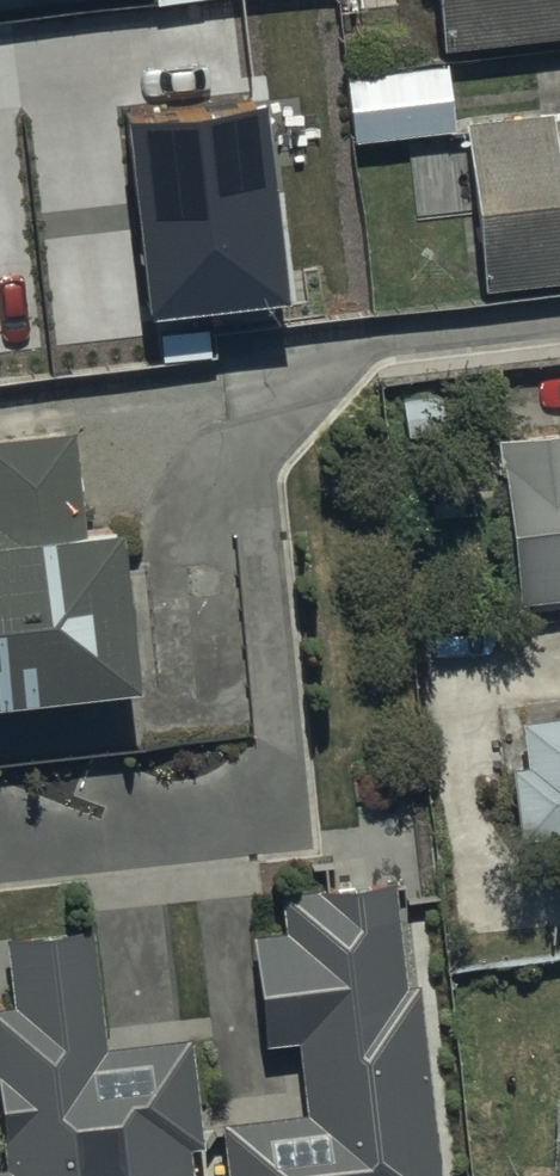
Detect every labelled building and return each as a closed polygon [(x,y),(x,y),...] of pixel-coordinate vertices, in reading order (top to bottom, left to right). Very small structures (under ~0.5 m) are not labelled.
[(559,49),(559,0),(439,0),(446,61),(559,49)] [(357,152),(459,140),(451,74),(349,86),(357,152)] [(269,102),(131,118),(157,327),(294,311),(269,102)] [(559,146),(557,123),(469,133),(488,302),(559,294),(559,146)] [(147,716),(130,554),(119,555),(118,542),(90,545),(80,445),(0,454),(0,732),(147,716)] [(559,612),(559,445),(504,452),(524,616),(559,612)] [(525,733),(530,779),(516,781),(525,855),(559,851),(559,729),(525,733)] [(425,995),(412,997),(400,892),(285,905),(289,943),(256,947),(269,1059),(303,1055),(311,1125),(227,1135),(232,1175),(445,1175),(425,995)] [(196,1049),(112,1058),(98,939),(10,949),(18,1018),(0,1020),(0,1097),(9,1175),(198,1175),(196,1162),(209,1161),(196,1049)]
